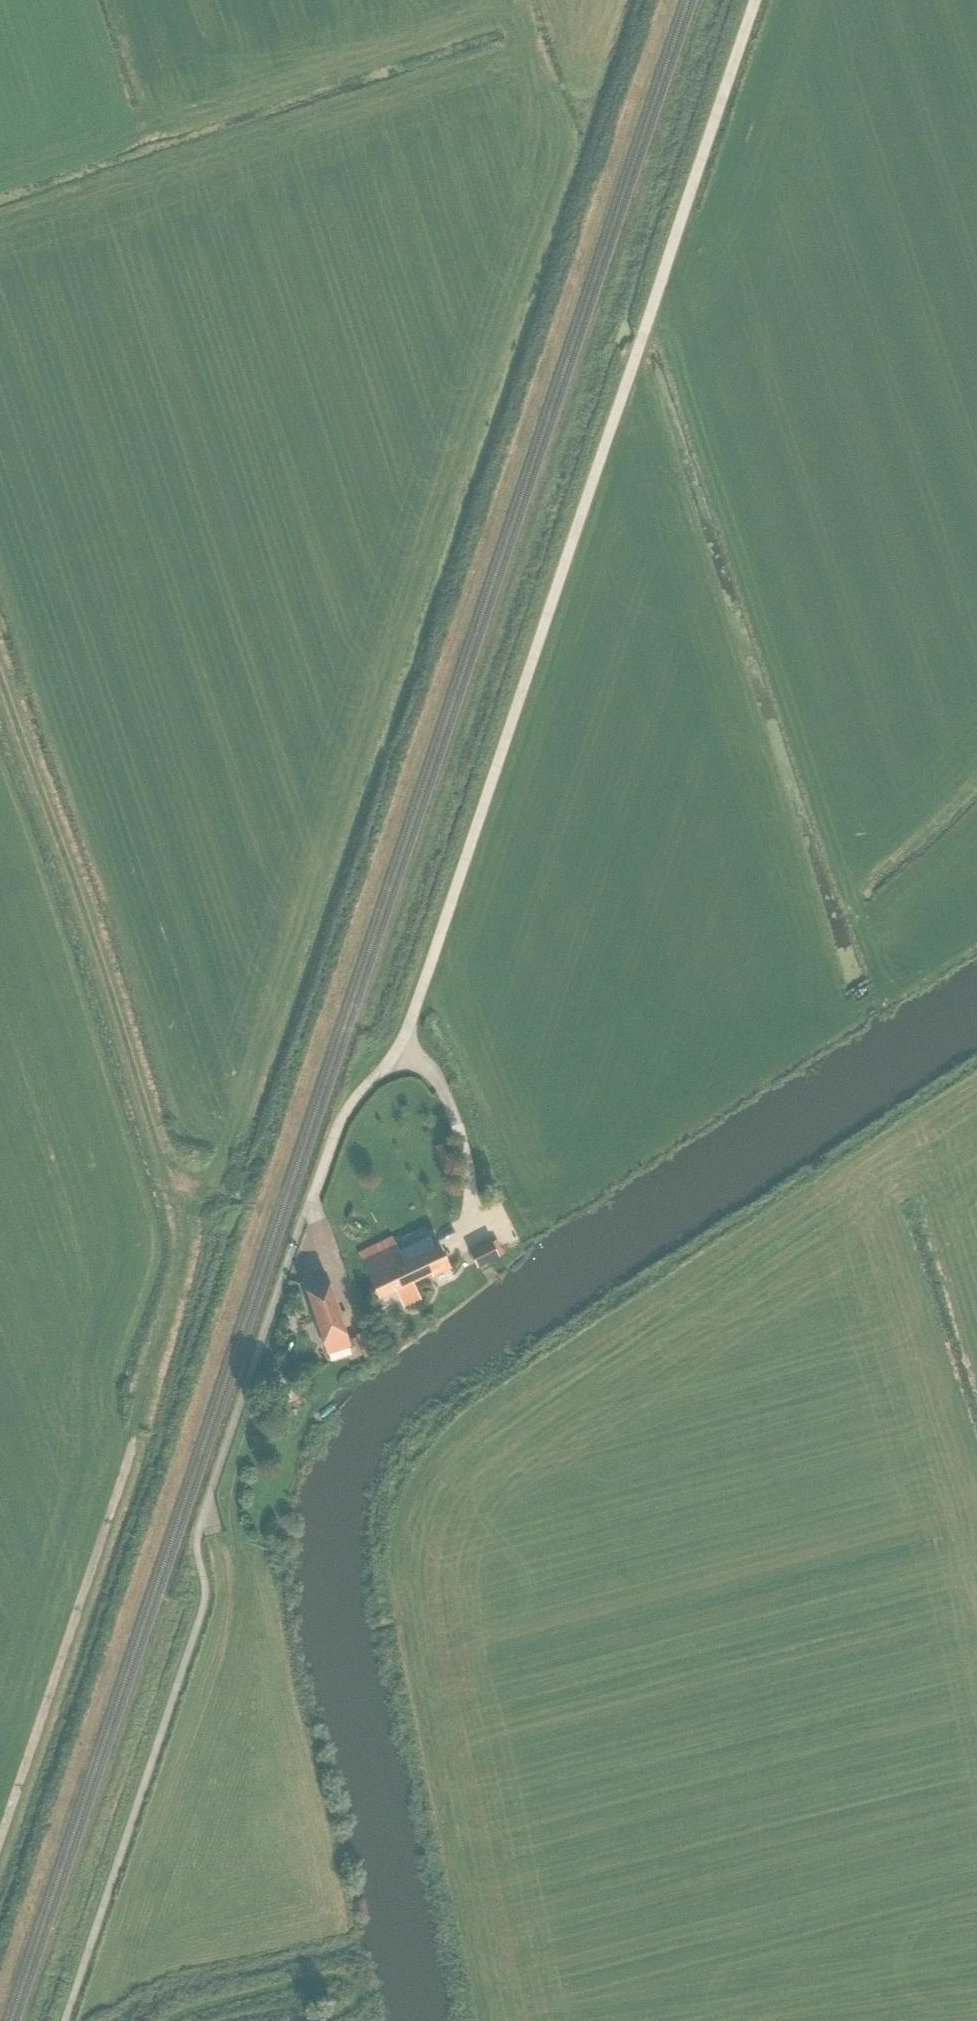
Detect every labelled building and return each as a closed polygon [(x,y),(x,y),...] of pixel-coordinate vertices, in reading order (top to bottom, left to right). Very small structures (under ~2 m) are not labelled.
[(447,1156),(443,1144),(434,1147),(438,1159),(447,1156)] [(400,1254),(397,1248),(392,1238),(359,1254),(376,1291),(373,1292),(376,1299),(395,1290),(402,1307),(420,1299),(412,1283),(431,1274),(432,1276),(449,1269),(439,1248),(435,1249),(431,1240),(400,1254)] [(476,1268),(498,1258),(491,1241),(469,1252),(476,1268)] [(349,1347),(324,1273),(303,1280),(327,1354),(349,1347)] [(282,1401),(277,1381),(269,1383),(274,1403),(282,1401)]
